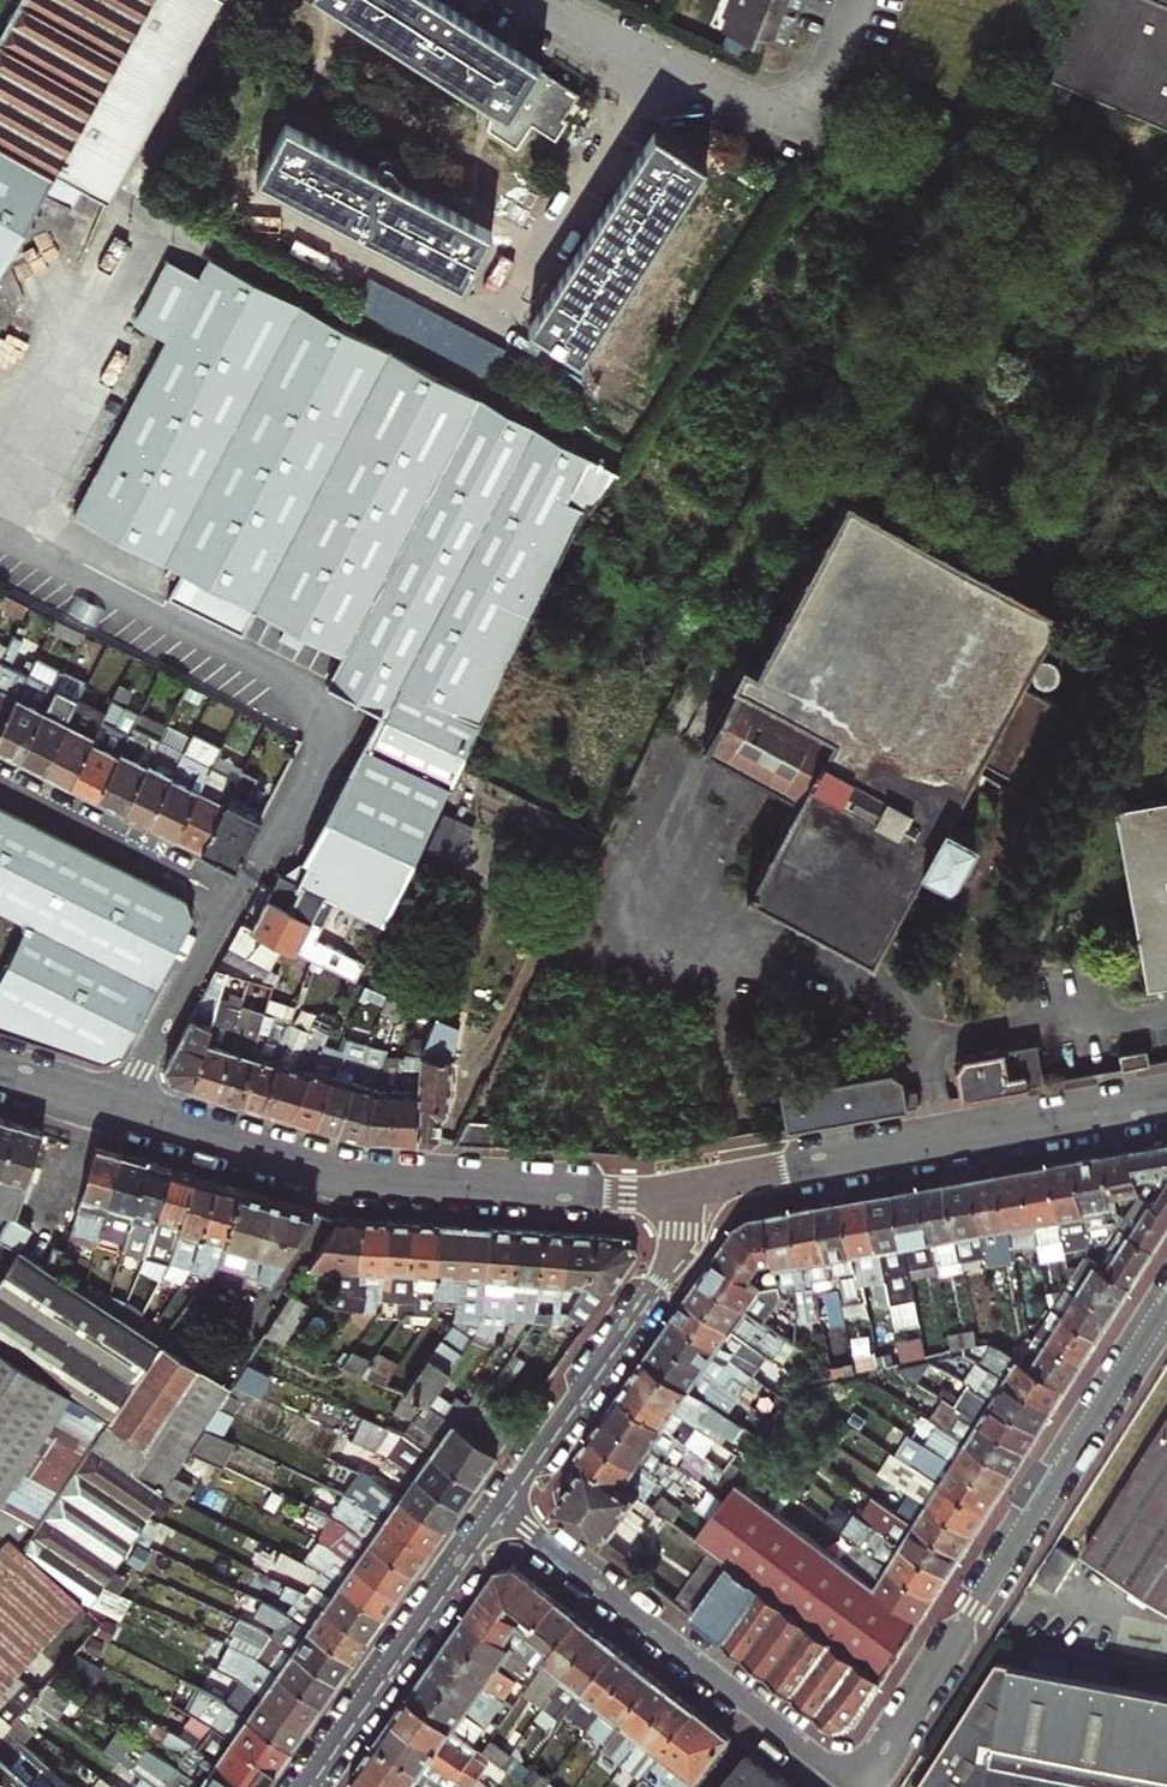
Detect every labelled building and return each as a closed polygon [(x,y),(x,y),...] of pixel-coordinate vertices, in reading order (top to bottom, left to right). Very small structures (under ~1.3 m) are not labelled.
[(0,33),(0,267),(57,165),(109,194),(215,0),(18,0),(0,33)] [(442,0),(336,0),(506,108),(536,61),(442,0)] [(718,33),(755,46),(758,38),(783,47),(801,0),(731,0),(718,33)] [(1049,79),(1166,129),(1166,0),(1081,0),(1049,79)] [(461,282),(488,227),(281,118),(254,170),(461,282)] [(700,156),(657,128),(652,124),(525,323),(575,353),(700,156)] [(252,607),(342,654),(477,398),(209,258),(69,512),(178,569),(166,591),(239,630),(252,607)] [(363,275),(348,302),(485,374),(499,347),(363,275)] [(477,398),(342,654),(328,680),(376,705),(300,857),(305,860),(295,881),(284,875),(278,873),(264,901),(313,925),(320,928),(334,902),(382,926),(398,892),(517,646),(582,509),(563,499),(587,455),(477,398)] [(613,469),(587,455),(563,499),(582,509),(585,503),(590,492),(596,495),(603,483),(613,469)] [(590,506),(596,495),(590,492),(585,503),(590,506)] [(745,887),(870,956),(923,859),(947,872),(971,827),(946,814),(963,782),(978,790),(988,822),(1014,835),(1025,811),(1020,796),(970,770),(976,759),(1016,781),(1071,678),(1031,656),(1058,606),(847,492),(756,662),(742,655),(730,679),(736,682),(702,746),(794,795),(745,887)] [(24,609),(23,593),(0,594),(0,611),(24,609)] [(26,672),(0,658),(0,722),(26,672)] [(150,709),(168,674),(159,670),(141,704),(150,709)] [(0,722),(0,749),(15,757),(52,685),(26,672),(0,722)] [(76,697),(80,688),(56,676),(52,685),(76,697)] [(80,688),(76,697),(73,702),(81,706),(91,685),(84,681),(80,688)] [(110,696),(122,702),(129,690),(117,684),(110,696)] [(15,757),(39,769),(73,702),(76,697),(52,685),(15,757)] [(110,696),(100,716),(66,783),(94,797),(127,732),(111,724),(122,702),(110,696)] [(66,783),(100,716),(81,706),(73,702),(39,769),(66,783)] [(111,724),(127,732),(138,710),(122,702),(111,724)] [(127,732),(94,797),(110,806),(120,810),(146,761),(136,756),(149,730),(147,729),(153,718),(138,710),(127,732)] [(159,736),(149,730),(136,756),(146,761),(158,738),(159,736)] [(421,856),(437,863),(447,843),(458,822),(497,740),(481,731),(421,856)] [(181,750),(144,823),(171,836),(216,746),(191,732),(181,750)] [(158,738),(146,761),(120,810),(144,823),(181,750),(158,738)] [(171,836),(198,850),(223,801),(214,796),(238,748),(220,738),(216,746),(171,836)] [(198,850),(231,866),(258,814),(240,805),(253,777),(239,769),(223,801),(198,850)] [(1110,809),(1142,987),(1148,986),(1166,983),(1166,799),(1110,809)] [(100,1062),(117,1057),(189,918),(182,902),(0,810),(0,908),(25,920),(0,970),(0,1030),(100,1062)] [(469,827),(458,822),(447,843),(459,849),(469,827)] [(294,854),(284,875),(295,881),(305,860),(300,857),(294,854)] [(275,943),(306,959),(350,980),(355,982),(365,962),(316,936),(320,928),(313,925),(264,901),(249,931),(275,943)] [(225,949),(266,961),(275,943),(249,931),(237,925),(225,949)] [(215,968),(228,971),(249,975),(259,977),(266,961),(225,949),(215,968)] [(171,1084),(191,1091),(228,971),(215,968),(163,1064),(171,1084)] [(214,1097),(249,975),(228,971),(191,1091),(214,1097)] [(259,977),(249,975),(214,1097),(235,1103),(264,1006),(272,980),(259,977)] [(385,996),(367,988),(357,1014),(377,1020),(381,1007),(385,996)] [(290,1013),(281,1044),(297,1048),(310,1007),(335,1015),(340,1003),(297,990),(290,1013)] [(385,996),(381,1007),(395,1013),(399,1001),(385,996)] [(290,1013),(264,1006),(235,1103),(261,1110),(281,1044),(290,1013)] [(281,1044),(261,1110),(288,1117),(318,1050),(335,1015),(310,1007),(297,1048),(281,1044)] [(424,1012),(415,1008),(412,1035),(422,1037),(424,1012)] [(422,1037),(419,1075),(418,1090),(414,1142),(429,1143),(435,1136),(436,1117),(444,1113),(444,1104),(448,1102),(451,1048),(456,1023),(424,1012),(422,1037)] [(953,1071),(958,1098),(1077,1076),(1070,1037),(962,1056),(953,1071)] [(346,1041),(342,1052),(363,1059),(366,1049),(346,1041)] [(1118,1069),(1147,1064),(1145,1048),(1116,1054),(1118,1069)] [(318,1050),(288,1117),(314,1125),(342,1052),(336,1050),(334,1055),(318,1050)] [(363,1059),(342,1052),(314,1125),(337,1132),(363,1059)] [(360,1138),(381,1065),(383,1057),(375,1054),(372,1062),(363,1059),(337,1132),(360,1138)] [(362,1139),(390,1141),(399,1087),(402,1072),(403,1064),(395,1061),(393,1067),(381,1065),(360,1138),(362,1139)] [(783,1129),(914,1106),(912,1091),(902,1093),(899,1080),(886,1070),(777,1090),(783,1129)] [(419,1075),(402,1072),(399,1087),(418,1090),(419,1075)] [(414,1142),(418,1090),(399,1087),(390,1141),(414,1142)] [(0,1119),(0,1178),(15,1123),(0,1119)] [(465,1120),(453,1145),(494,1147),(496,1122),(465,1120)] [(18,1254),(34,1228),(16,1217),(42,1131),(15,1123),(0,1178),(0,1212),(9,1215),(0,1230),(0,1243),(2,1245),(18,1254)] [(1134,1150),(1142,1191),(1143,1194),(1154,1177),(1155,1189),(1166,1171),(1166,1144),(1134,1150)] [(101,1221),(121,1155),(94,1147),(75,1214),(101,1221)] [(1134,1150),(1105,1156),(1112,1196),(1142,1191),(1134,1150)] [(147,1162),(121,1155),(101,1221),(128,1229),(147,1162)] [(1112,1196),(1105,1156),(1075,1161),(1087,1226),(1102,1220),(1106,1237),(1116,1222),(1112,1196)] [(1075,1161),(1049,1165),(1063,1240),(1088,1235),(1087,1226),(1075,1161)] [(147,1162),(128,1229),(123,1245),(134,1249),(127,1276),(138,1279),(145,1251),(169,1169),(147,1162)] [(1049,1165),(1025,1170),(1038,1245),(1063,1240),(1049,1165)] [(163,1225),(177,1228),(193,1176),(169,1169),(145,1251),(155,1254),(163,1225)] [(1038,1245),(1025,1170),(997,1175),(1011,1250),(1038,1245)] [(1155,1189),(1154,1177),(1143,1194),(1166,1211),(1166,1171),(1155,1189)] [(974,1179),(987,1254),(1011,1250),(997,1175),(974,1179)] [(190,1265),(215,1182),(193,1176),(177,1228),(168,1258),(190,1265)] [(961,1258),(987,1254),(974,1179),(948,1184),(961,1258)] [(212,1271),(217,1264),(239,1189),(215,1182),(190,1265),(212,1271)] [(961,1258),(948,1184),(920,1188),(934,1262),(936,1276),(944,1275),(941,1261),(961,1258)] [(920,1188),(895,1193),(909,1267),(934,1262),(920,1188)] [(239,1189),(217,1264),(268,1279),(310,1210),(239,1189)] [(909,1267),(895,1193),(870,1197),(884,1270),(886,1269),(891,1293),(892,1301),(914,1297),(909,1267)] [(1143,1194),(1123,1226),(1157,1248),(1166,1232),(1166,1211),(1143,1194)] [(880,1295),(891,1293),(886,1269),(884,1270),(870,1197),(841,1203),(854,1271),(854,1274),(859,1274),(874,1271),(880,1295)] [(819,1207),(831,1275),(833,1284),(838,1283),(837,1278),(841,1278),(840,1273),(854,1271),(841,1203),(819,1207)] [(814,1278),(831,1275),(819,1207),(792,1211),(806,1282),(807,1288),(816,1287),(814,1278)] [(806,1282),(792,1211),(765,1216),(773,1260),(775,1269),(780,1291),(789,1290),(794,1289),(794,1284),(806,1282)] [(69,1237),(95,1244),(101,1221),(75,1214),(69,1237)] [(773,1260),(765,1216),(753,1219),(738,1229),(704,1279),(766,1323),(789,1290),(780,1291),(762,1290),(749,1280),(762,1261),(773,1260)] [(337,1218),(305,1267),(329,1268),(327,1304),(351,1306),(362,1306),(364,1284),(357,1283),(361,1220),(340,1219),(337,1218)] [(383,1281),(387,1222),(361,1220),(357,1283),(364,1284),(362,1306),(374,1306),(375,1292),(382,1292),(383,1281)] [(95,1244),(121,1252),(123,1245),(128,1229),(101,1221),(95,1244)] [(383,1281),(382,1292),(381,1307),(378,1311),(404,1312),(414,1312),(414,1295),(411,1295),(412,1284),(408,1284),(412,1223),(387,1222),(383,1281)] [(438,1225),(412,1223),(408,1284),(412,1284),(411,1295),(414,1295),(414,1312),(404,1312),(399,1320),(416,1321),(421,1315),(432,1315),(433,1297),(438,1225)] [(438,1225),(433,1297),(459,1298),(459,1313),(453,1329),(410,1386),(404,1394),(424,1403),(433,1392),(473,1339),(486,1322),(486,1313),(491,1228),(438,1225)] [(1157,1248),(1123,1226),(1103,1257),(1138,1279),(1157,1248)] [(516,1229),(491,1228),(486,1313),(486,1322),(473,1339),(486,1349),(505,1323),(507,1323),(509,1299),(511,1299),(516,1229)] [(509,1299),(507,1323),(536,1325),(537,1319),(538,1304),(542,1231),(516,1229),(511,1299),(509,1299)] [(569,1233),(542,1231),(538,1304),(552,1305),(564,1305),(569,1233)] [(551,1319),(550,1328),(562,1329),(571,1313),(585,1289),(589,1289),(594,1234),(569,1233),(564,1305),(563,1320),(551,1319)] [(585,1289),(571,1313),(585,1322),(634,1253),(627,1236),(594,1234),(589,1289),(585,1289)] [(1063,1240),(1038,1245),(1040,1256),(1066,1252),(1063,1240)] [(39,1526),(108,1422),(161,1343),(149,1336),(135,1327),(125,1321),(105,1308),(80,1293),(57,1279),(61,1264),(66,1248),(51,1244),(43,1270),(18,1254),(2,1245),(0,1248),(0,1502),(8,1507),(39,1526)] [(1138,1279),(1103,1257),(1091,1249),(1087,1255),(1067,1258),(1071,1281),(1117,1311),(1138,1279)] [(85,1278),(61,1264),(57,1279),(80,1293),(85,1278)] [(704,1279),(689,1300),(733,1331),(738,1325),(754,1336),(755,1333),(766,1323),(704,1279)] [(865,1306),(860,1279),(848,1281),(853,1308),(865,1306)] [(1117,1311),(1071,1281),(1064,1291),(1055,1306),(1101,1336),(1117,1311)] [(833,1320),(845,1318),(838,1283),(833,1284),(827,1285),(833,1320)] [(821,1315),(816,1287),(807,1288),(812,1316),(821,1315)] [(1064,1291),(1047,1294),(1050,1314),(1055,1306),(1064,1291)] [(304,1303),(288,1294),(263,1334),(280,1341),(304,1303)] [(733,1331),(689,1300),(676,1318),(753,1373),(761,1378),(769,1366),(754,1356),(751,1360),(745,1356),(753,1344),(759,1348),(763,1342),(754,1336),(738,1325),(733,1331)] [(1101,1336),(1055,1306),(1050,1314),(1039,1333),(1084,1362),(1101,1336)] [(187,1451),(201,1430),(216,1408),(230,1385),(244,1363),(248,1357),(181,1313),(168,1333),(161,1343),(108,1422),(39,1526),(23,1551),(80,1603),(86,1609),(88,1606),(104,1582),(119,1558),(133,1537),(147,1515),(160,1494),(173,1473),(187,1451)] [(753,1373),(676,1318),(662,1339),(722,1381),(740,1394),(753,1373)] [(537,1319),(536,1325),(536,1327),(550,1328),(551,1319),(537,1319)] [(765,1342),(774,1330),(766,1323),(755,1333),(765,1342)] [(168,1333),(156,1325),(149,1336),(161,1343),(168,1333)] [(977,1345),(974,1331),(948,1336),(951,1350),(977,1345)] [(1084,1362),(1039,1333),(1029,1348),(1027,1336),(1007,1348),(1069,1387),(1084,1362)] [(662,1339),(647,1360),(726,1415),(740,1394),(722,1381),(662,1339)] [(1069,1387),(1007,1348),(1004,1346),(991,1365),(1055,1408),(1069,1387)] [(373,1360),(351,1350),(340,1367),(362,1377),(373,1360)] [(726,1415),(647,1360),(633,1380),(703,1431),(709,1422),(735,1440),(744,1428),(733,1420),(726,1415)] [(1055,1408),(991,1365),(976,1386),(1042,1429),(1055,1408)] [(410,1386),(392,1372),(382,1385),(404,1394),(410,1386)] [(395,1413),(404,1394),(382,1385),(362,1377),(353,1395),(395,1413)] [(633,1380),(622,1395),(686,1440),(701,1451),(712,1436),(703,1431),(633,1380)] [(976,1386),(963,1406),(1029,1449),(1042,1429),(976,1386)] [(440,1414),(448,1403),(433,1392),(424,1403),(440,1414)] [(622,1395),(609,1414),(669,1456),(672,1459),(686,1440),(622,1395)] [(489,1401),(467,1433),(495,1452),(517,1420),(489,1401)] [(433,1435),(424,1448),(474,1483),(495,1452),(467,1433),(459,1428),(440,1414),(424,1403),(412,1421),(433,1435)] [(459,1428),(468,1417),(448,1403),(440,1414),(459,1428)] [(1029,1449),(963,1406),(959,1404),(946,1424),(1016,1469),(1029,1449)] [(800,1414),(789,1407),(785,1414),(795,1422),(800,1414)] [(595,1434),(634,1461),(654,1475),(669,1456),(609,1414),(595,1434)] [(776,1450),(795,1422),(785,1414),(779,1422),(765,1442),(776,1450)] [(1082,1553),(1166,1608),(1166,1420),(1082,1553)] [(412,1421),(403,1433),(424,1448),(433,1435),(412,1421)] [(1016,1469),(946,1424),(934,1444),(1003,1490),(1016,1469)] [(217,1465),(231,1443),(201,1430),(187,1451),(217,1465)] [(399,1465),(458,1506),(474,1483),(424,1448),(403,1433),(395,1445),(407,1453),(399,1465)] [(628,1469),(634,1461),(595,1434),(581,1455),(590,1461),(640,1498),(648,1485),(628,1469)] [(1003,1490),(934,1444),(929,1450),(934,1454),(925,1467),(990,1510),(1003,1490)] [(388,1457),(399,1465),(407,1453),(395,1445),(388,1457)] [(726,1446),(716,1461),(740,1478),(750,1463),(726,1446)] [(654,1475),(664,1483),(678,1463),(672,1459),(669,1456),(654,1475)] [(388,1457),(372,1479),(443,1528),(458,1506),(399,1465),(388,1457)] [(640,1498),(590,1461),(557,1509),(606,1547),(640,1498)] [(976,1532),(990,1510),(925,1467),(920,1464),(916,1471),(921,1475),(912,1488),(976,1532)] [(355,1499),(428,1550),(443,1528),(372,1479),(357,1472),(343,1493),(355,1499)] [(838,1555),(776,1510),(737,1482),(726,1498),(713,1517),(697,1540),(738,1569),(757,1583),(785,1604),(885,1677),(923,1616),(849,1563),(838,1555)] [(413,1571),(428,1550),(355,1499),(343,1493),(321,1484),(310,1508),(343,1523),(413,1571)] [(697,1505),(713,1517),(726,1498),(710,1486),(697,1505)] [(905,1510),(965,1551),(976,1532),(912,1488),(909,1493),(913,1496),(905,1510)] [(329,1545),(398,1593),(413,1571),(343,1523),(310,1508),(288,1498),(282,1509),(299,1517),(293,1528),(319,1540),(329,1545)] [(889,1499),(876,1521),(951,1572),(965,1551),(905,1510),(889,1499)] [(681,1528),(697,1540),(713,1517),(697,1505),(681,1528)] [(15,1675),(80,1603),(23,1551),(39,1526),(8,1507),(0,1518),(0,1531),(3,1534),(0,1538),(0,1691),(15,1675)] [(669,1519),(655,1509),(651,1515),(665,1525),(669,1519)] [(846,1530),(863,1542),(937,1594),(951,1572),(876,1521),(859,1510),(846,1530)] [(331,1564),(324,1575),(383,1615),(398,1593),(329,1545),(319,1540),(312,1551),(331,1564)] [(294,1559),(257,1541),(250,1554),(287,1572),(294,1559)] [(838,1555),(849,1563),(923,1616),(937,1594),(863,1542),(856,1552),(845,1544),(838,1555)] [(383,1615),(324,1575),(316,1569),(294,1559),(287,1572),(307,1582),(300,1591),(367,1637),(383,1615)] [(500,1570),(484,1593),(521,1619),(516,1625),(531,1636),(559,1600),(520,1568),(500,1570)] [(757,1583),(738,1569),(703,1623),(720,1636),(757,1583)] [(352,1659),(367,1637),(300,1591),(283,1583),(276,1596),(291,1604),(285,1613),(352,1659)] [(785,1604),(757,1583),(720,1636),(748,1658),(785,1604)] [(536,1639),(531,1636),(516,1625),(521,1619),(484,1593),(469,1616),(525,1654),(536,1639)] [(543,1666),(582,1619),(559,1600),(531,1636),(536,1639),(525,1654),(532,1658),(543,1666)] [(352,1659),(285,1613),(268,1604),(261,1616),(277,1624),(270,1635),(337,1681),(352,1659)] [(885,1677),(785,1604),(748,1658),(836,1727),(855,1724),(885,1677)] [(525,1654),(469,1616),(454,1637),(518,1679),(532,1658),(525,1654)] [(558,1687),(602,1635),(582,1619),(543,1666),(539,1672),(534,1680),(526,1691),(525,1693),(544,1707),(552,1695),(558,1687)] [(261,1648),(270,1635),(261,1630),(253,1642),(261,1648)] [(321,1704),(337,1681),(270,1635),(261,1648),(255,1658),(321,1704)] [(619,1649),(602,1635),(558,1687),(552,1695),(544,1707),(563,1721),(571,1711),(576,1703),(619,1649)] [(518,1679),(454,1637),(440,1657),(515,1709),(525,1693),(526,1691),(515,1683),(518,1679)] [(594,1718),(638,1665),(619,1649),(576,1703),(594,1718)] [(440,1657),(427,1676),(491,1720),(502,1728),(515,1709),(440,1657)] [(240,1679),(306,1725),(321,1704),(255,1658),(240,1679)] [(997,1659),(919,1783),(924,1786),(1166,1786),(1166,1692),(997,1659)] [(608,1743),(658,1681),(638,1665),(594,1718),(588,1726),(595,1732),(608,1743)] [(290,1748),(306,1725),(240,1679),(217,1668),(211,1681),(232,1691),(224,1703),(290,1748)] [(15,1675),(0,1691),(0,1707),(22,1682),(15,1675)] [(491,1720),(427,1676),(415,1694),(458,1728),(470,1738),(481,1722),(487,1726),(491,1720)] [(623,1764),(677,1696),(658,1681),(608,1743),(604,1749),(623,1764)] [(6,1728),(18,1715),(32,1699),(36,1695),(22,1682),(0,1707),(0,1734),(6,1728)] [(191,1711),(274,1771),(290,1748),(224,1703),(205,1689),(191,1711)] [(452,1736),(458,1728),(415,1694),(397,1719),(466,1771),(477,1755),(452,1736)] [(696,1712),(677,1696),(623,1764),(642,1779),(661,1755),(696,1712)] [(196,1750),(215,1762),(250,1786),(263,1786),(274,1771),(191,1711),(170,1700),(165,1711),(176,1719),(204,1737),(196,1750)] [(594,1718),(576,1703),(571,1711),(588,1726),(594,1718)] [(696,1712),(661,1755),(693,1782),(729,1738),(696,1712)] [(204,1737),(176,1719),(167,1731),(196,1750),(204,1737)] [(459,1782),(466,1771),(397,1719),(380,1743),(423,1776),(433,1763),(459,1782)] [(481,1722),(470,1738),(476,1743),(487,1726),(481,1722)] [(0,1734),(0,1773),(25,1746),(6,1728),(0,1734)] [(452,1736),(477,1755),(483,1748),(476,1743),(470,1738),(458,1728),(452,1736)] [(117,1730),(109,1749),(134,1760),(143,1741),(117,1730)] [(205,1786),(250,1786),(215,1762),(196,1750),(167,1731),(160,1742),(182,1757),(205,1772),(198,1782),(205,1786)] [(487,1751),(506,1766),(512,1757),(493,1742),(487,1751)] [(380,1743),(365,1765),(394,1786),(438,1786),(423,1776),(380,1743)] [(25,1746),(0,1773),(0,1786),(24,1786),(45,1764),(25,1746)] [(132,1768),(143,1775),(160,1786),(205,1786),(198,1782),(175,1766),(147,1747),(132,1768)] [(748,1753),(722,1786),(792,1786),(748,1753)] [(175,1766),(198,1782),(205,1772),(182,1757),(175,1766)] [(423,1776),(438,1786),(455,1786),(459,1782),(433,1763),(423,1776)] [(24,1786),(59,1786),(64,1781),(45,1764),(24,1786)] [(365,1765),(350,1786),(394,1786),(365,1765)] [(552,1781),(534,1768),(524,1781),(532,1786),(547,1786),(552,1781)] [(618,1772),(609,1784),(613,1786),(621,1786),(627,1778),(618,1772)] [(143,1775),(135,1786),(160,1786),(143,1775)] [(101,1779),(95,1786),(112,1786),(101,1779)]
